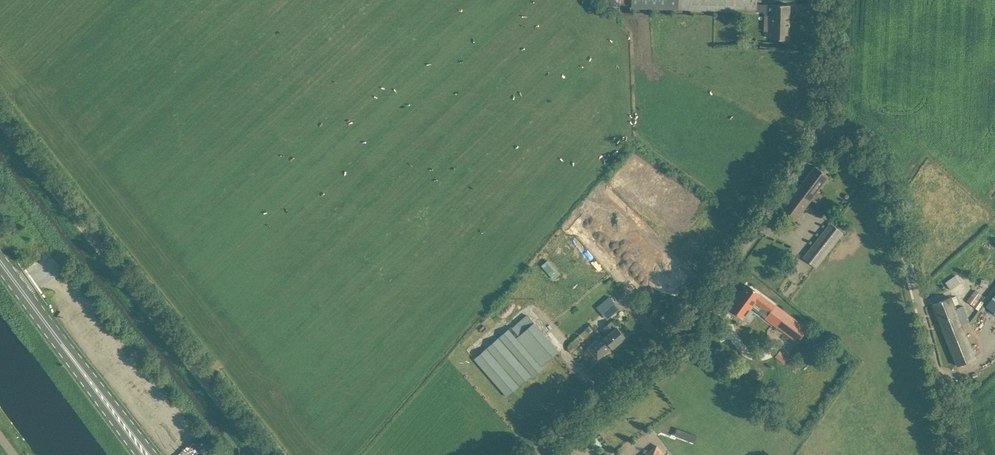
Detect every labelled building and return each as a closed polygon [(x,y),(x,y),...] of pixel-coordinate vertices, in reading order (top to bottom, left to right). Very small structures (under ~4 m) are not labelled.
[(632,8),(677,9),(757,11),(757,10),(763,10),(763,12),(766,15),(773,15),(772,39),(789,40),(790,5),(773,4),(773,5),(757,4),(757,0),(632,0),(632,8)] [(823,195),(818,191),(829,176),(815,166),(782,210),(795,220),(812,199),(816,203),(823,195)] [(610,198),(605,202),(600,196),(582,210),(588,217),(583,222),(647,296),(674,273),(610,198)] [(816,267),(843,232),(830,222),(804,257),(816,267)] [(546,260),(541,265),(553,278),(559,273),(546,260)] [(950,289),(960,282),(956,275),(946,282),(950,289)] [(980,285),(988,287),(989,280),(982,278),(980,285)] [(739,296),(730,308),(744,318),(752,307),(751,307),(755,302),(769,313),(766,318),(798,342),(808,329),(776,305),(775,305),(748,285),(740,297),(739,296)] [(975,291),(967,300),(979,309),(984,302),(982,301),(984,298),(975,291)] [(620,309),(610,296),(597,307),(602,314),(607,309),(612,315),(620,309)] [(987,306),(994,312),(994,296),(987,306)] [(958,366),(967,362),(976,358),(962,325),(970,322),(963,306),(956,309),(951,297),(933,304),(958,366)] [(559,351),(534,322),(527,314),(512,327),(511,326),(474,358),(507,396),(532,375),(533,377),(545,367),(543,365),(559,351)] [(605,338),(612,347),(613,348),(626,337),(617,327),(617,328),(611,322),(605,327),(611,333),(605,338)] [(612,347),(605,338),(602,335),(588,347),(598,359),(612,347)] [(778,350),(774,356),(785,363),(789,357),(778,350)] [(657,446),(645,454),(664,454),(657,446)]
